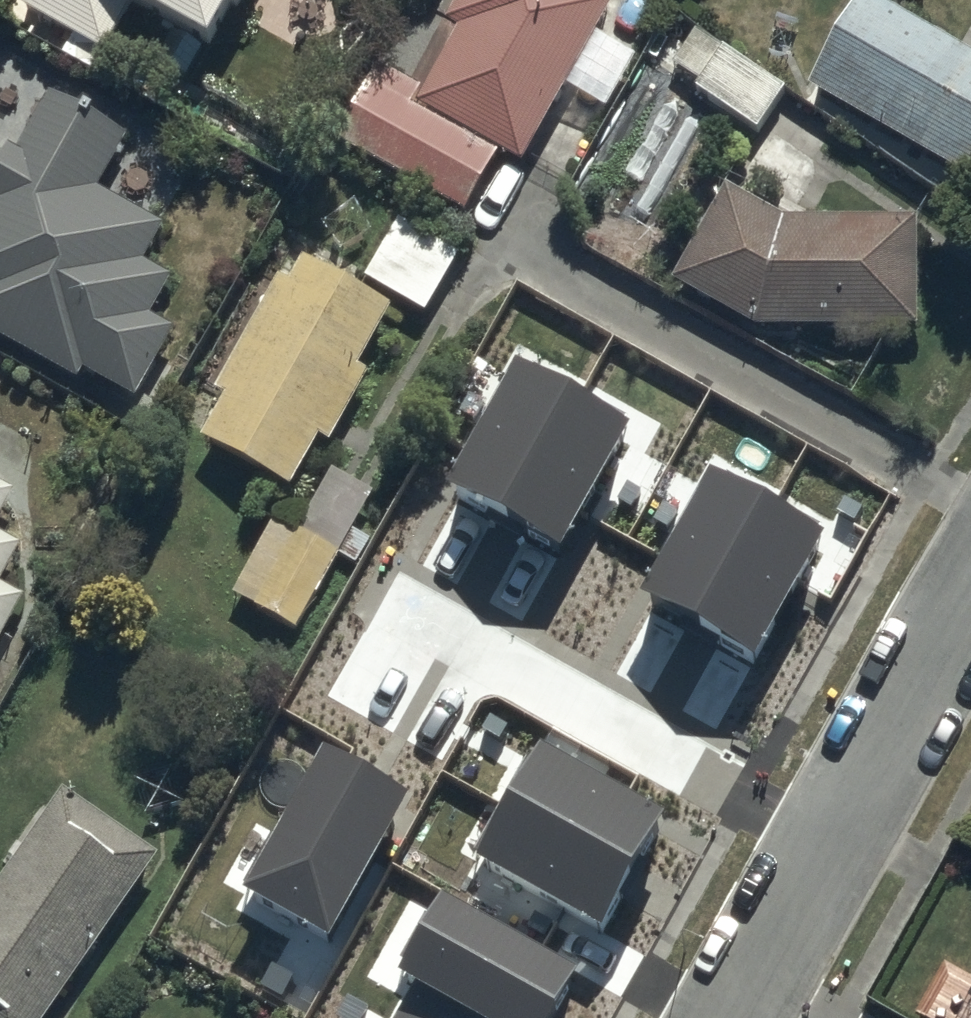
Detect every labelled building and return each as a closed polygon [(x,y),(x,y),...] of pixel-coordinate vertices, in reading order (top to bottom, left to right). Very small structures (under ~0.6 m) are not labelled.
[(214,70),(250,0),(38,0),(25,25),(105,65),(131,25),(214,70)] [(614,17),(583,0),(470,0),(418,91),(385,72),(338,155),(485,240),(614,17)] [(970,190),(970,60),(870,4),(814,104),(970,190)] [(752,162),(803,196),(844,135),(792,101),(752,162)] [(135,411),(176,344),(149,328),(173,288),(147,273),(164,235),(97,198),(124,150),(49,108),(0,195),(0,330),(135,411)] [(759,343),(920,342),(919,237),(788,237),(730,204),(677,296),(759,343)] [(403,225),(368,292),(429,324),(464,257),(403,225)] [(201,453),(294,502),(394,325),(302,273),(201,453)] [(627,419),(516,356),(445,481),(556,544),(627,419)] [(824,527),(708,464),(639,589),(755,653),(824,527)] [(19,505),(0,494),(0,540),(19,505)] [(283,524),(236,605),(311,649),(358,567),(283,524)] [(24,605),(4,594),(23,559),(0,546),(0,649),(24,605)] [(665,808),(540,738),(475,854),(600,924),(665,808)] [(409,789),(323,740),(241,883),(326,932),(409,789)] [(0,876),(0,1017),(45,1017),(164,844),(67,778),(0,876)] [(442,892),(399,968),(415,977),(392,1017),(547,1017),(576,967),(442,892)] [(955,1017),(970,1017),(970,990),(955,1017)]
